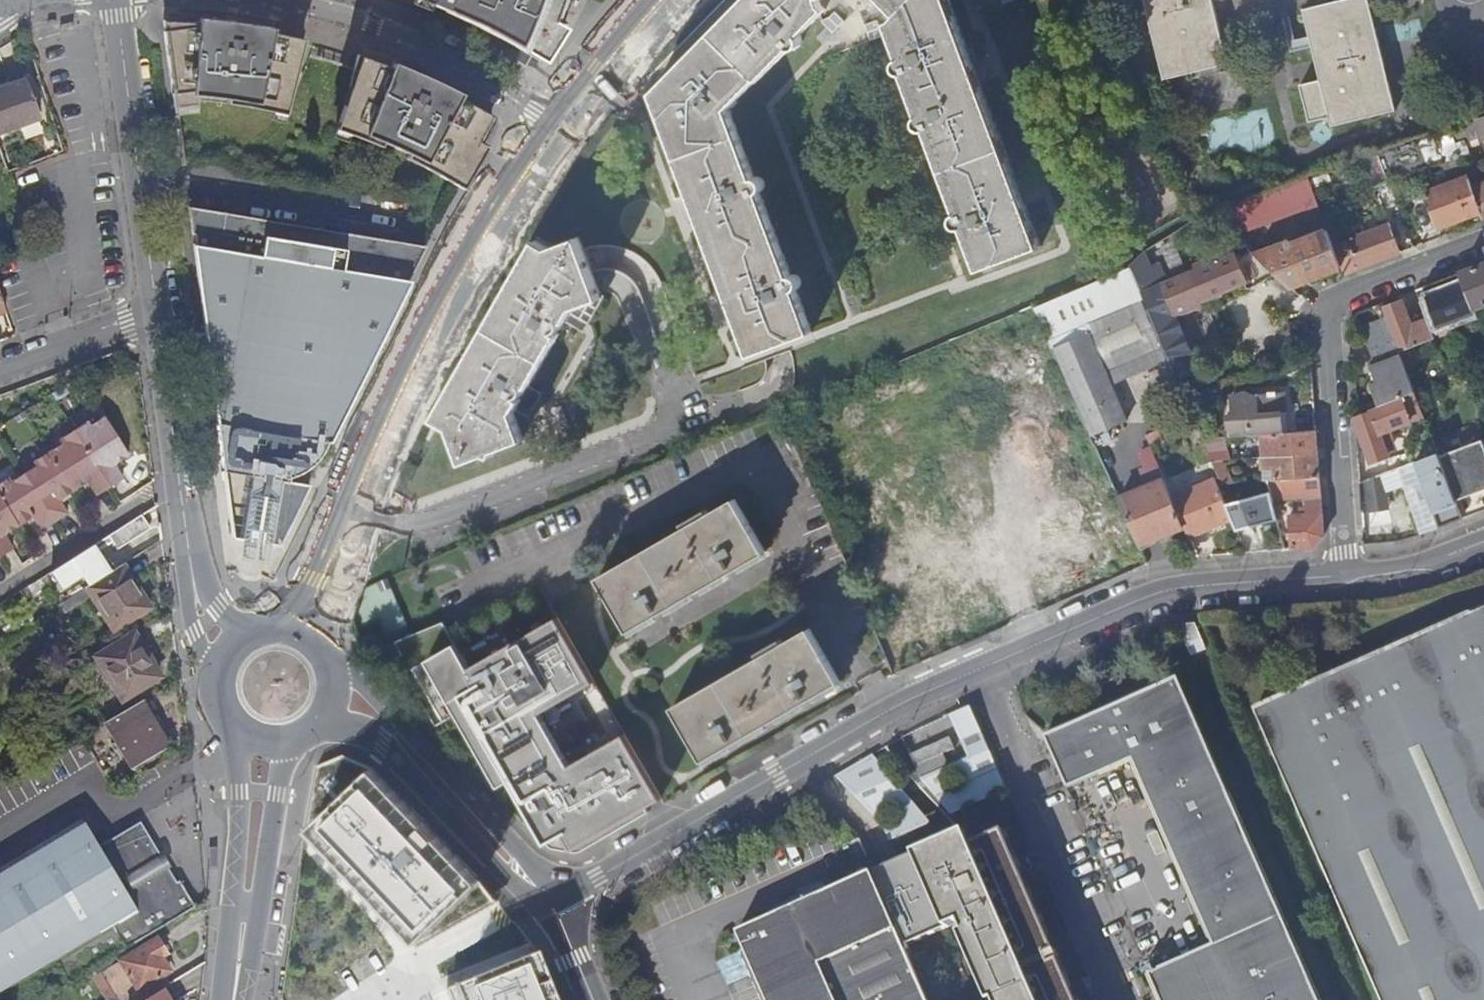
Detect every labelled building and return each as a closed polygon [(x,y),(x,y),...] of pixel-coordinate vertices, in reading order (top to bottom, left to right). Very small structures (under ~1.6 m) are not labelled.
[(430,2),(443,8),(449,10),(451,6),(461,10),(459,15),(476,23),(485,27),(492,31),(508,39),(523,48),(541,59),(547,43),(558,18),(564,0),(424,0),(430,2)] [(654,91),(675,150),(753,354),(814,331),(797,288),(801,285),(802,283),(802,279),(800,275),(796,273),(792,273),(761,192),(764,190),(766,186),(766,182),(764,179),(762,177),(760,176),(755,176),(730,108),(759,78),(761,79),(790,48),(793,48),(797,46),(800,44),(801,40),(801,36),(828,8),(823,4),(822,0),(744,0),(654,91)] [(898,14),(892,20),(888,22),(901,58),(900,59),(898,60),(896,64),(896,67),(898,71),(901,73),(904,73),(907,73),(923,114),(920,116),(918,119),(917,122),(918,126),(920,129),(924,130),(928,130),(959,211),(957,213),(955,216),(954,219),(955,223),(957,225),(960,227),(965,227),(980,269),(1041,246),(950,0),(884,0),(898,14)] [(1163,77),(1228,62),(1213,1),(1217,0),(1144,0),(1163,77)] [(1394,109),(1368,0),(1340,0),(1303,9),(1320,79),(1300,84),(1309,120),(1329,116),(1331,124),(1394,109)] [(176,23),(164,23),(176,109),(197,106),(198,97),(208,98),(217,99),(228,100),(227,105),(243,108),(258,110),(273,114),(286,117),(304,42),(295,40),(284,38),(272,35),(273,30),(261,28),(250,26),(219,22),(199,20),(199,25),(188,24),(176,23)] [(361,59),(338,132),(350,136),(362,140),(373,145),(382,149),(384,144),(393,148),(402,152),(410,156),(408,161),(420,166),(430,172),(444,179),(455,186),(458,188),(464,191),(487,148),(479,143),(492,119),(481,113),(470,106),(459,101),(462,96),(449,90),(433,82),(425,78),(401,68),(393,65),(392,70),(382,66),(372,63),(361,59)] [(41,117),(28,79),(0,88),(0,132),(41,117)] [(1448,127),(1459,156),(1468,152),(1464,140),(1479,135),(1481,140),(1483,139),(1483,114),(1448,127)] [(1377,153),(1387,177),(1443,157),(1444,161),(1459,156),(1448,127),(1377,153)] [(1372,183),(1387,178),(1387,177),(1377,153),(1363,158),(1372,183)] [(1483,219),(1483,181),(1479,183),(1471,164),(1464,166),(1467,175),(1481,210),(1483,219)] [(1307,178),(1310,184),(1319,181),(1317,174),(1307,178)] [(1438,226),(1481,210),(1467,175),(1424,191),(1438,226)] [(1234,231),(1316,201),(1310,184),(1307,178),(1214,211),(1222,220),(1234,231)] [(425,248),(190,209),(234,539),(243,540),(244,536),(271,541),(271,545),(280,547),(312,483),(291,479),(292,476),(305,470),(311,466),(316,460),(322,451),(328,441),(332,443),(353,400),(361,386),(396,315),(412,282),(409,282),(425,248)] [(1341,265),(1343,273),(1399,251),(1388,222),(1342,240),(1334,219),(1324,223),(1326,228),(1341,265)] [(1277,273),(1289,285),(1341,265),(1326,228),(1255,252),(1277,273)] [(515,412),(517,409),(523,398),(520,396),(524,393),(526,389),(527,384),(531,385),(560,333),(557,331),(559,330),(562,327),(564,323),(564,319),(567,321),(573,311),(575,308),(588,303),(603,297),(600,291),(594,276),(579,237),(550,247),(537,240),(435,417),(451,427),(465,463),(489,453),(495,455),(497,450),(526,439),(515,412)] [(1150,266),(1143,250),(1130,262),(1130,264),(1177,378),(1194,371),(1187,354),(1190,352),(1189,348),(1193,346),(1187,331),(1183,333),(1175,315),(1201,303),(1199,298),(1206,295),(1212,298),(1224,293),(1227,287),(1244,280),(1247,286),(1277,273),(1255,252),(1249,246),(1214,260),(1208,258),(1199,262),(1196,268),(1166,281),(1158,262),(1150,266)] [(1460,272),(1474,307),(1483,303),(1483,263),(1460,272)] [(1165,360),(1129,268),(1035,307),(1054,349),(1089,335),(1087,332),(1089,331),(1112,383),(1165,360)] [(1474,307),(1460,272),(1422,286),(1439,329),(1447,325),(1446,321),(1475,310),(1474,307)] [(606,294),(600,291),(603,297),(588,303),(581,316),(573,311),(567,321),(585,331),(606,294)] [(1434,336),(1424,311),(1408,318),(1401,299),(1383,306),(1396,340),(1399,349),(1434,336)] [(1127,419),(1112,383),(1089,331),(1087,332),(1089,335),(1054,349),(1065,376),(1091,435),(1127,419)] [(1399,349),(1396,340),(1371,349),(1376,363),(1372,365),(1378,382),(1372,384),(1380,404),(1415,391),(1399,349)] [(523,398),(517,409),(530,416),(543,392),(531,385),(527,384),(526,389),(524,393),(520,396),(523,398)] [(1262,433),(1273,432),(1297,430),(1295,410),(1287,411),(1285,390),(1278,391),(1277,389),(1270,390),(1270,392),(1258,393),(1258,404),(1249,404),(1247,388),(1232,394),(1225,413),(1219,418),(1221,421),(1217,430),(1228,435),(1262,432),(1262,433)] [(1370,410),(1355,417),(1371,460),(1397,450),(1391,436),(1382,439),(1379,431),(1423,414),(1415,391),(1380,404),(1369,408),(1370,410)] [(88,420),(73,429),(110,486),(123,478),(115,464),(129,454),(104,415),(91,424),(88,420)] [(1405,447),(1410,461),(1415,459),(1437,450),(1428,426),(1419,430),(1423,440),(1405,447)] [(62,442),(48,450),(74,490),(88,481),(97,495),(110,486),(73,429),(59,438),(62,442)] [(1274,455),(1317,452),(1316,429),(1297,430),(1273,432),(1274,455)] [(1211,460),(1224,459),(1215,436),(1202,437),(1211,460)] [(1439,455),(1445,471),(1462,516),(1467,514),(1461,497),(1465,495),(1472,513),(1483,508),(1483,443),(1482,438),(1439,455)] [(1172,496),(1151,445),(1141,449),(1154,480),(1120,496),(1139,542),(1183,523),(1172,496)] [(36,464),(23,472),(55,522),(68,513),(60,499),(74,490),(48,450),(33,460),(36,464)] [(1415,459),(1439,525),(1440,525),(1462,516),(1445,471),(1439,455),(1437,450),(1415,459)] [(1319,475),(1317,452),(1274,455),(1262,456),(1264,468),(1275,467),(1276,478),(1319,475)] [(1233,482),(1224,459),(1211,460),(1221,482),(1233,482)] [(0,481),(0,497),(19,526),(33,516),(42,530),(55,522),(23,472),(12,479),(9,475),(0,481)] [(1323,536),(1319,475),(1276,478),(1268,479),(1273,499),(1308,496),(1309,506),(1301,507),(1302,514),(1290,515),(1292,548),(1313,547),(1323,536)] [(1188,534),(1232,516),(1218,483),(1216,477),(1172,496),(1183,523),(1188,534)] [(1465,495),(1461,497),(1467,514),(1472,513),(1465,495)] [(14,548),(5,535),(19,526),(0,497),(0,557),(14,548)] [(631,631),(768,553),(739,500),(601,578),(631,631)] [(89,586),(111,572),(98,552),(114,542),(118,548),(150,529),(142,515),(43,579),(45,584),(56,578),(62,588),(82,576),(89,586)] [(151,608),(123,565),(111,572),(89,586),(86,589),(113,632),(151,608)] [(1349,667),(1257,707),(1372,975),(1383,999),(1483,999),(1483,610),(1349,667)] [(647,805),(662,796),(626,733),(572,764),(541,710),(595,679),(559,617),(471,666),(444,619),(397,640),(403,651),(398,655),(437,723),(469,705),(549,845),(578,851),(650,811),(647,805)] [(1211,651),(1200,625),(1182,626),(1196,658),(1211,651)] [(842,682),(812,629),(674,708),(705,760),(842,682)] [(160,678),(133,633),(96,657),(123,701),(160,678)] [(1046,734),(1068,786),(1132,759),(1218,951),(1154,980),(1163,999),(1322,999),(1180,682),(1046,734)] [(169,747),(143,702),(105,724),(131,768),(169,747)] [(966,761),(948,768),(921,779),(949,814),(1006,790),(967,706),(947,714),(966,761)] [(1068,786),(1046,734),(1044,735),(1067,786),(1068,786)] [(955,751),(950,739),(911,757),(921,779),(948,768),(943,757),(955,751)] [(873,757),(834,777),(880,820),(889,841),(929,821),(873,757)] [(480,878),(375,770),(314,827),(419,935),(480,878)] [(1050,803),(1066,844),(1086,835),(1070,795),(1050,803)] [(82,823),(78,817),(0,864),(0,873),(82,823)] [(873,874),(907,952),(958,929),(989,999),(1077,999),(998,821),(873,874)] [(164,870),(124,893),(118,883),(157,858),(160,856),(140,822),(97,848),(82,823),(0,873),(0,991),(111,924),(115,931),(125,949),(195,907),(179,881),(176,883),(167,867),(164,870)] [(1070,850),(1088,892),(1107,884),(1088,842),(1070,850)] [(124,893),(164,870),(157,858),(118,883),(124,893)] [(873,874),(738,932),(768,999),(928,999),(907,952),(873,874)] [(115,931),(111,924),(0,991),(0,999),(115,931)] [(169,986),(164,976),(171,971),(163,957),(167,954),(167,953),(170,951),(163,939),(159,941),(157,939),(100,974),(116,999),(146,999),(163,989),(169,986)] [(450,999),(545,999),(530,965),(449,998),(450,999)] [(100,974),(93,978),(106,999),(116,999),(100,974)] [(163,989),(146,999),(170,999),(163,989)]
